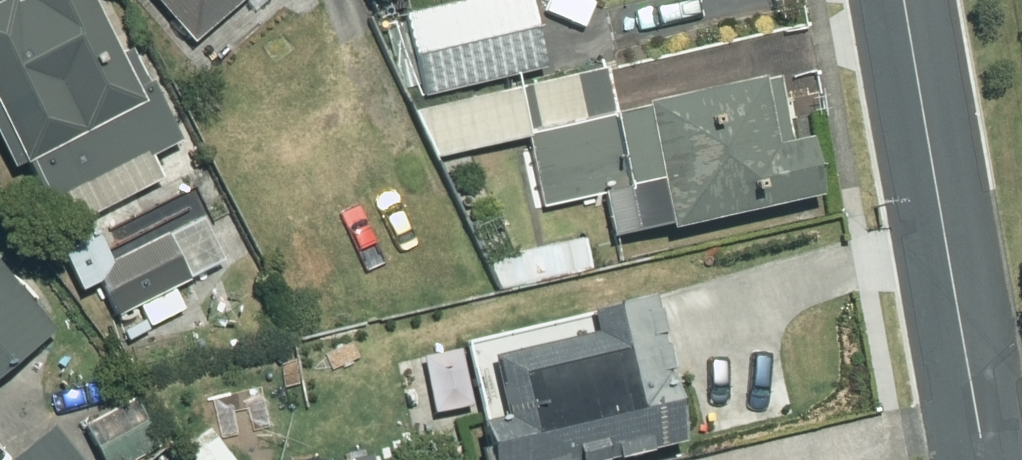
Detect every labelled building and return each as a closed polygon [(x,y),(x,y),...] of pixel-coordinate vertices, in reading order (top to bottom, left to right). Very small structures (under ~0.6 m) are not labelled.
[(7,158),(23,151),(46,193),(141,145),(144,149),(172,135),(140,75),(131,79),(89,0),(0,0),(0,143),(7,158)] [(201,52),(265,0),(158,0),(201,52)] [(397,11),(417,93),(540,64),(525,0),(443,0),(397,11)] [(603,60),(411,105),(433,153),(524,132),(540,201),(599,189),(608,227),(665,214),(666,219),(813,186),(800,128),(786,131),(780,108),(764,111),(753,67),(613,102),(603,60)] [(184,274),(161,226),(89,261),(113,309),(136,298),(147,320),(180,303),(169,281),(184,274)] [(582,232),(487,254),(495,287),(589,265),(582,232)] [(0,267),(0,362),(47,322),(0,267)] [(459,333),(477,411),(473,412),(484,459),(566,459),(677,434),(674,425),(691,421),(679,374),(668,377),(647,288),(459,333)] [(80,423),(101,459),(126,459),(159,441),(132,394),(80,423)] [(2,459),(82,459),(49,421),(2,459)]
